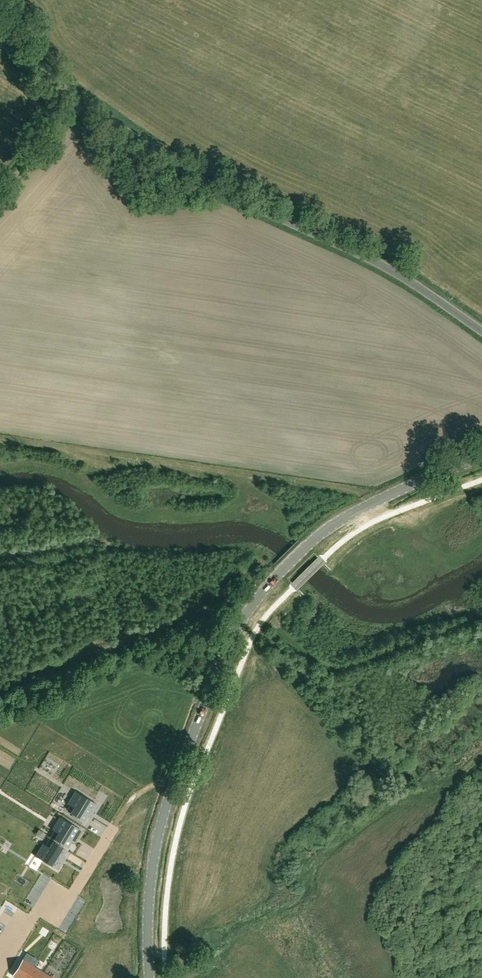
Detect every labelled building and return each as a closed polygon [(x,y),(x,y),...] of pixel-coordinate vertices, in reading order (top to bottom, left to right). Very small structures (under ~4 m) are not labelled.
[(76,791),(68,804),(74,808),(70,814),(83,822),(88,816),(90,817),(97,805),(76,791)] [(60,817),(52,830),(58,833),(54,839),(68,848),(72,842),(74,843),(82,830),(60,817)] [(114,834),(114,844),(131,844),(130,833),(114,834)] [(43,844),(35,855),(57,870),(65,857),(63,856),(66,851),(53,842),(49,848),(43,844)] [(33,966),(23,960),(13,976),(15,977),(26,977),(33,966)] [(44,972),(33,966),(26,977),(40,977),(44,972)]
